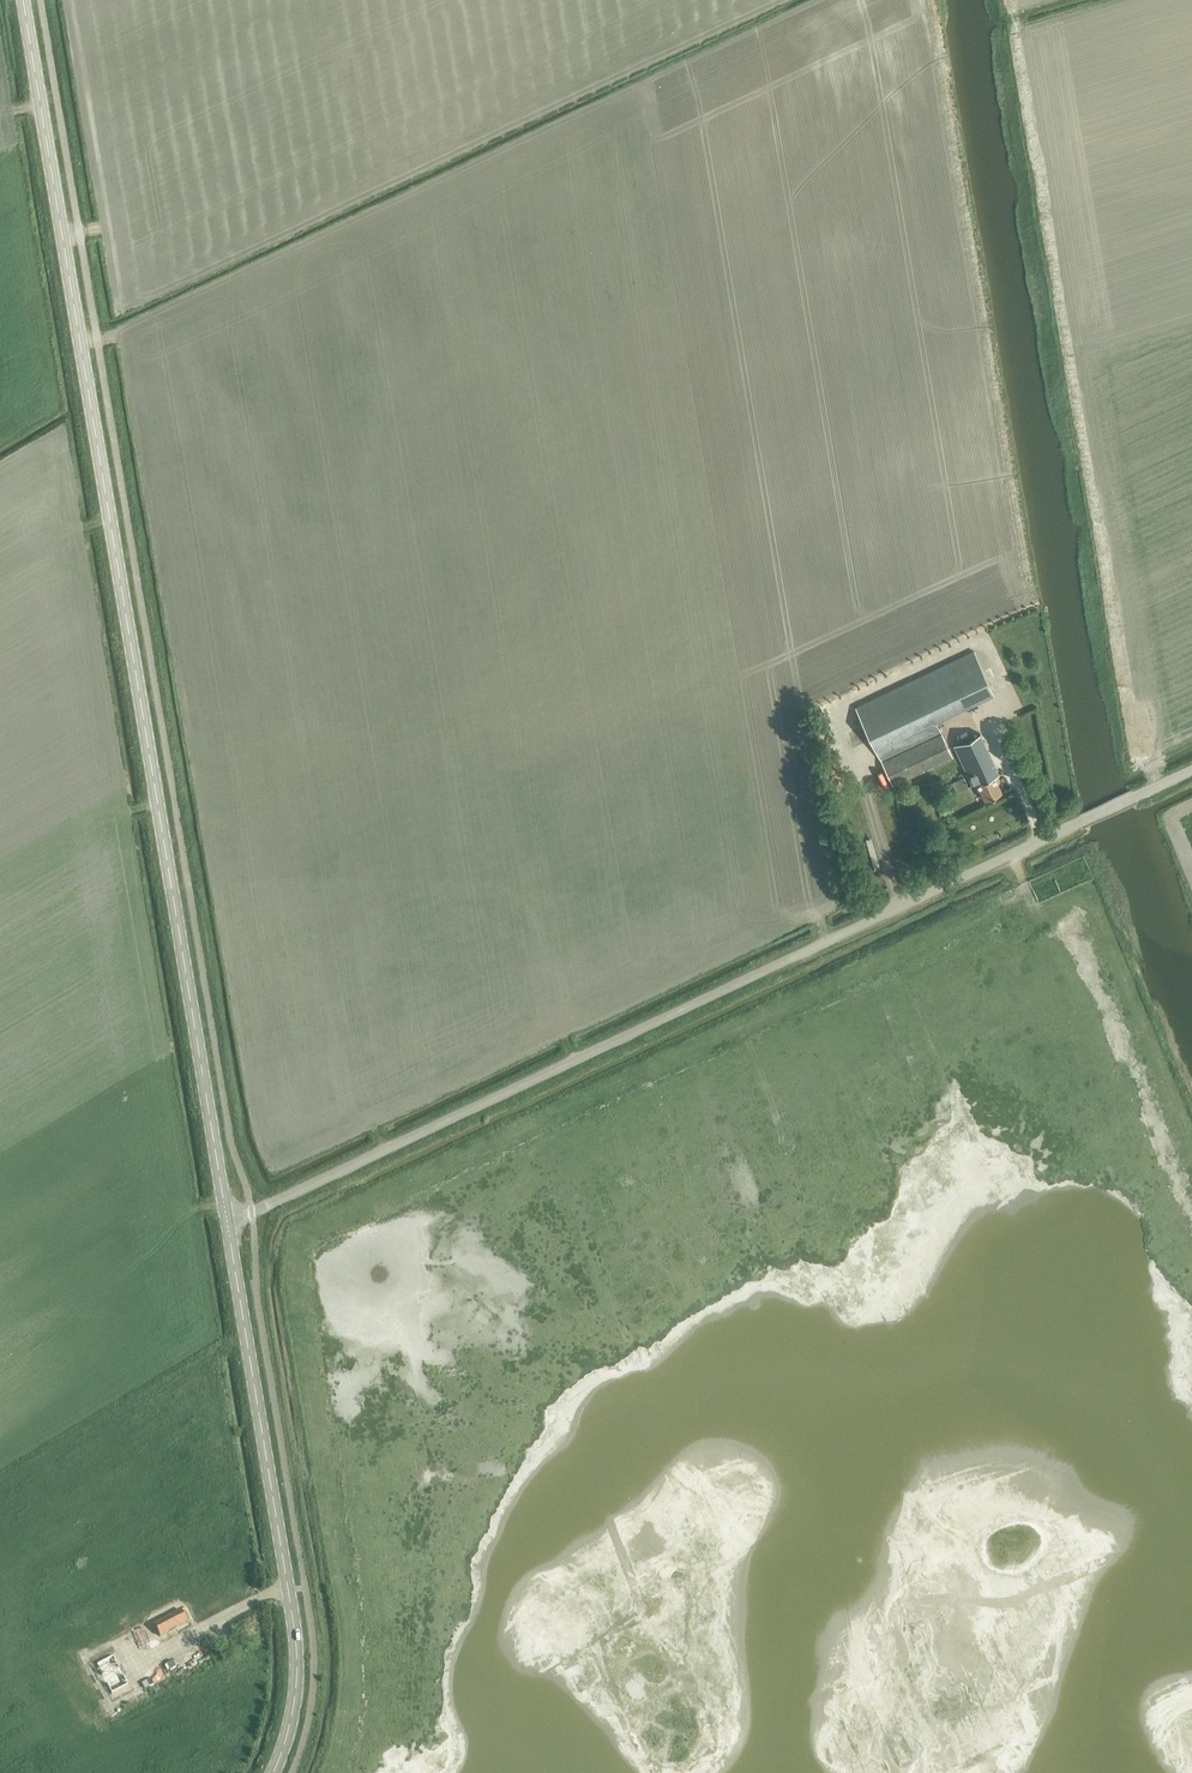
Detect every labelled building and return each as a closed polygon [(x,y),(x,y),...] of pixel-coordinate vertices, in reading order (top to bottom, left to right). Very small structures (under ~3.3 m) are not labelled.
[(855,707),(892,784),(952,755),(935,720),(993,692),(974,651),(855,707)] [(972,784),(976,782),(993,774),(998,771),(980,732),(954,745),(972,784)] [(984,799),(1001,791),(993,774),(976,782),(984,799)] [(944,786),(949,795),(968,786),(963,777),(944,786)] [(122,1616),(127,1626),(148,1616),(143,1604),(132,1609),(133,1611),(122,1616)] [(148,1636),(151,1642),(188,1624),(181,1611),(154,1625),(154,1626),(141,1633),(144,1638),(148,1636)] [(113,1665),(119,1681),(137,1675),(131,1658),(113,1665)]
